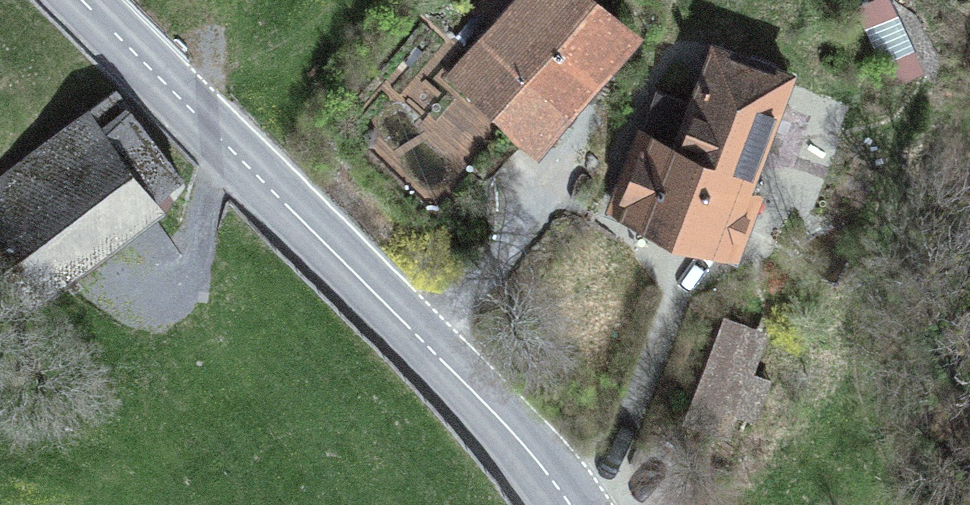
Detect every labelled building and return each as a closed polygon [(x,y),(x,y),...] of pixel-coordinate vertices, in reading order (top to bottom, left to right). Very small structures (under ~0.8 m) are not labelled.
[(587,93),(576,84),(623,30),(588,0),(512,0),(450,71),(539,148),(587,93)] [(915,71),(894,29),(871,41),(892,83),(915,71)] [(739,232),(754,193),(745,189),(789,73),(714,44),(692,103),(659,91),(615,207),(662,225),(669,206),(739,232)] [(0,177),(0,192),(58,270),(181,178),(115,91),(0,177)] [(732,252),(739,232),(669,206),(662,225),(732,252)] [(713,319),(678,409),(716,424),(751,334),(713,319)]
